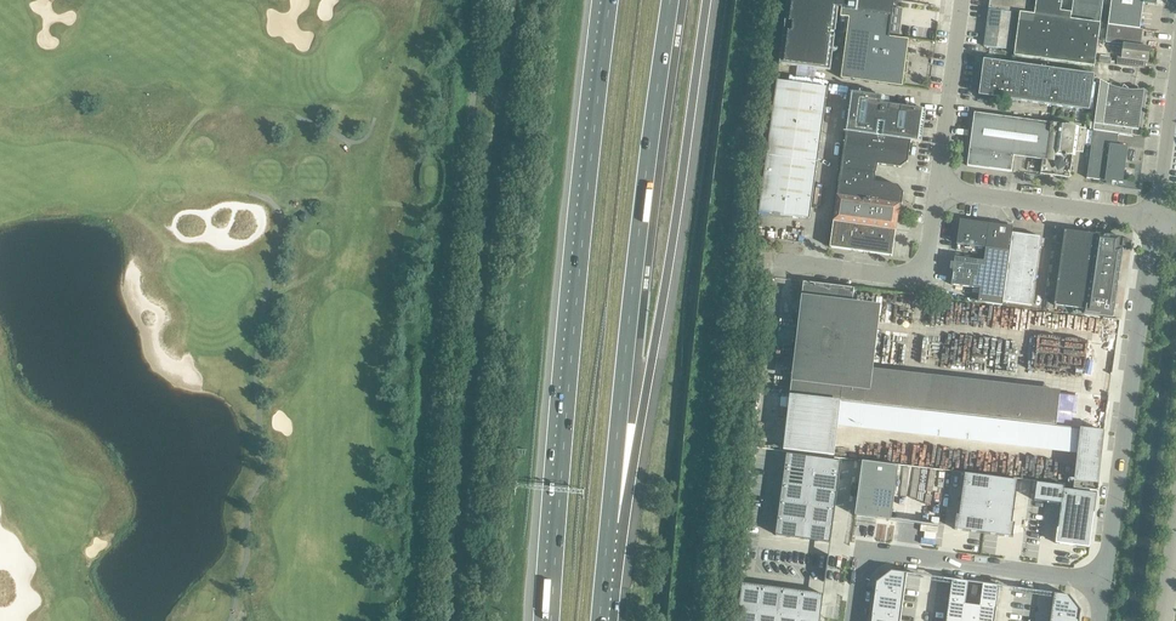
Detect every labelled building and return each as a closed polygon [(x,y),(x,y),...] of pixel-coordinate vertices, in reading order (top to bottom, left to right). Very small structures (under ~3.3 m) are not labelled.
[(779,64),(797,66),(817,69),(830,70),(839,8),(842,8),(892,15),(898,16),(899,9),(893,8),(894,1),(901,1),(901,0),(787,0),(779,64)] [(1027,0),(990,0),(989,8),(989,9),(1025,13),(1027,0)] [(1035,15),(1020,13),(1015,55),(1096,66),(1101,24),(1071,20),(1072,12),(1061,11),(1063,0),(1037,0),(1035,15)] [(1101,24),(1104,0),(1073,0),(1071,20),(1101,24)] [(1140,29),(1144,3),(1156,5),(1157,0),(1111,0),(1108,25),(1140,29)] [(842,8),(841,17),(849,18),(841,79),(903,87),(904,74),(907,74),(908,62),(906,62),(909,40),(899,38),(888,37),(890,23),(891,23),(892,15),(842,8)] [(984,47),(1009,50),(1014,13),(989,10),(984,47)] [(1118,57),(1117,65),(1145,69),(1146,61),(1149,62),(1150,48),(1141,46),(1143,29),(1140,29),(1108,25),(1106,43),(1123,45),(1122,57),(1118,57)] [(984,63),(986,65),(982,93),(1004,96),(1005,99),(1090,111),(1095,74),(984,59),(984,63)] [(1101,80),(1094,130),(1119,133),(1132,135),(1133,129),(1139,130),(1139,128),(1144,90),(1130,91),(1124,86),(1122,89),(1109,84),(1109,85),(1101,80)] [(810,219),(828,88),(778,81),(759,212),(810,219)] [(846,132),(911,141),(922,142),(926,110),(884,104),(885,97),(850,92),(844,132),(846,132)] [(968,166),(1012,172),(1014,157),(1043,161),(1041,174),(1070,178),(1073,156),(1076,156),(1077,142),(1085,143),(1087,128),(975,113),(968,166)] [(1117,145),(1119,133),(1094,130),(1087,178),(1107,181),(1106,183),(1112,184),(1112,182),(1123,183),(1128,146),(1117,145)] [(846,132),(841,169),(876,174),(878,164),(901,168),(901,167),(908,162),(909,162),(911,141),(846,132)] [(876,174),(841,169),(837,195),(900,204),(902,204),(904,193),(898,185),(875,182),(876,174)] [(900,204),(837,195),(833,221),(896,230),(900,204)] [(957,244),(986,248),(989,224),(961,220),(957,244)] [(896,231),(833,222),(830,247),(830,248),(893,256),(896,231)] [(986,248),(1010,251),(1013,233),(1012,233),(1013,227),(989,224),(986,248)] [(1055,305),(1085,310),(1095,235),(1065,231),(1055,305)] [(1013,233),(1010,251),(1003,302),(1032,306),(1042,237),(1013,233)] [(1123,248),(1120,248),(1121,237),(1096,234),(1084,314),(1113,318),(1123,248)] [(1130,240),(1123,239),(1122,246),(1129,247),(1130,240)] [(1002,305),(1003,302),(1010,251),(986,248),(984,261),(955,257),(952,285),(980,289),(979,302),(1002,305)] [(785,439),(784,449),(800,451),(834,455),(838,426),(841,401),(850,325),(853,302),(855,288),(815,283),(804,282),(790,395),(790,397),(785,439)] [(917,379),(914,409),(921,410),(1019,421),(1020,421),(1024,391),(917,379)] [(921,410),(918,435),(1016,447),(1019,421),(921,410)] [(1074,485),(1074,489),(1098,491),(1098,488),(1105,431),(1080,428),(1077,454),(1074,485)] [(787,454),(776,535),(831,543),(842,461),(787,454)] [(863,461),(855,515),(891,520),(899,466),(863,461)] [(959,512),(957,527),(986,530),(993,474),(966,471),(961,513),(959,512)] [(993,474),(986,530),(1015,534),(1016,520),(1014,520),(1019,478),(993,474)] [(1037,483),(1035,500),(1062,504),(1058,528),(1056,543),(1090,548),(1095,513),(1094,513),(1097,493),(1064,489),(1065,486),(1037,483)] [(872,620),(901,620),(909,574),(895,572),(876,585),(872,620)] [(974,597),(967,596),(969,582),(953,580),(945,620),(993,620),(999,586),(983,584),(981,598),(974,597)] [(737,620),(820,620),(824,594),(743,583),(737,620)] [(1050,620),(1080,620),(1080,619),(1080,613),(1081,613),(1081,610),(1080,608),(1079,608),(1071,598),(1072,597),(1070,595),(1067,595),(1059,594),(1054,593),(1053,600),(1050,620)]
